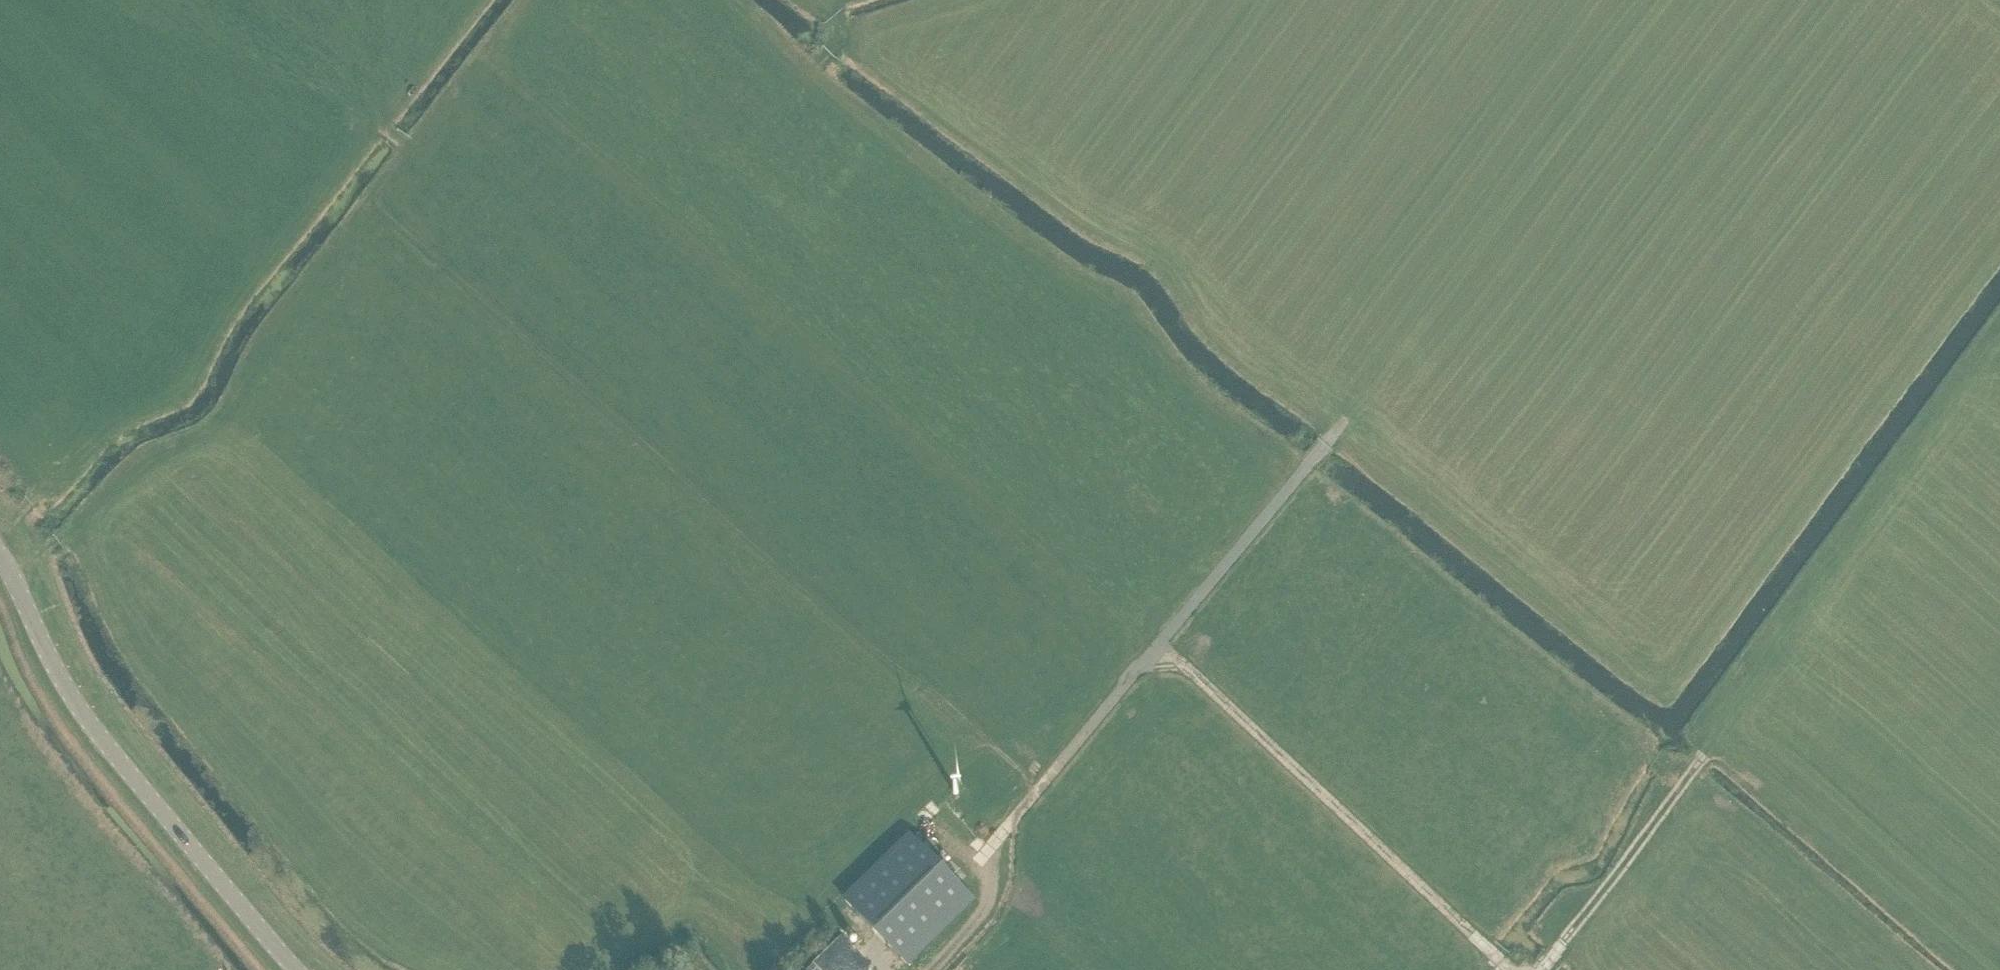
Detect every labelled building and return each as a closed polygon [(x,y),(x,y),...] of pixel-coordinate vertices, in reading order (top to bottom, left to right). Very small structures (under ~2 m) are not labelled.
[(973,898),(912,835),(845,901),(906,964),(973,898)] [(853,923),(805,969),(898,969),(853,923)]
